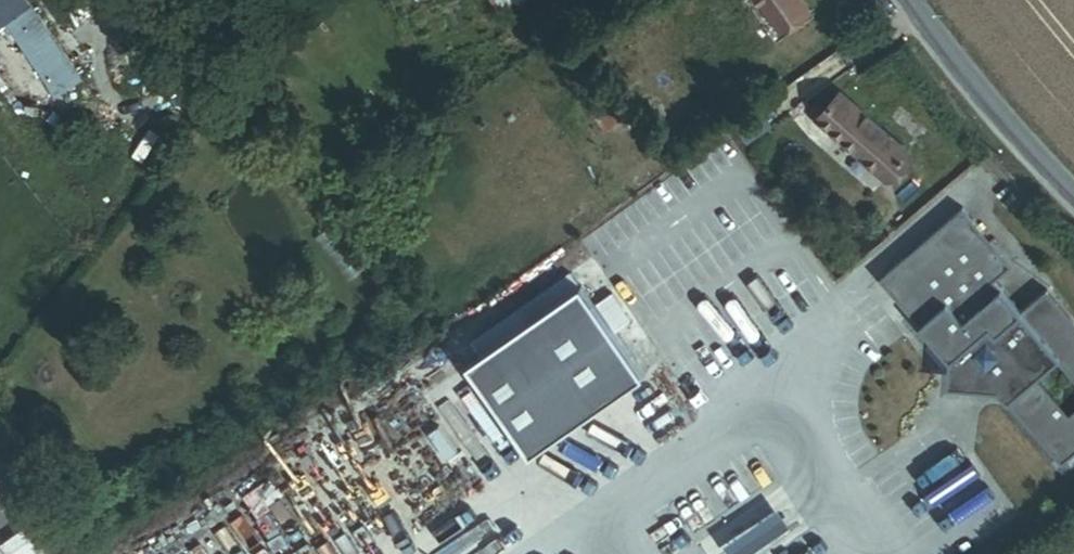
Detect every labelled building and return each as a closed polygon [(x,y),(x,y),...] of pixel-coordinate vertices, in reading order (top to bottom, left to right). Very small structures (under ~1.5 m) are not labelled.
[(71,88),(9,0),(0,0),(0,88),(24,122),(71,88)] [(813,30),(790,0),(751,0),(787,49),(813,30)] [(912,161),(840,103),(818,129),(879,178),(888,167),(900,177),(912,161)] [(900,177),(888,167),(879,178),(891,188),(900,177)] [(1046,305),(1022,326),(995,296),(1013,281),(991,256),(987,259),(981,251),(985,248),(963,223),(885,290),(907,315),(911,312),(917,319),(908,327),(949,375),(948,387),(954,397),(967,404),(997,406),(1062,481),(1073,471),(1073,338),(1046,305)] [(528,317),(582,280),(572,267),(519,303),(528,317)] [(645,372),(582,280),(528,317),(519,303),(471,336),(481,350),(467,359),(531,451),(621,389),(645,372)] [(917,319),(911,312),(907,315),(885,290),(879,295),(908,327),(917,319)]
